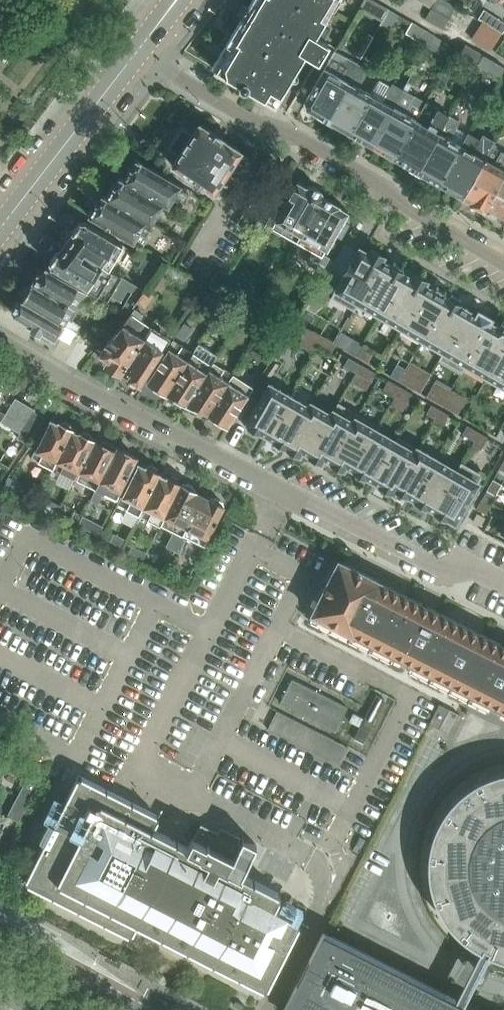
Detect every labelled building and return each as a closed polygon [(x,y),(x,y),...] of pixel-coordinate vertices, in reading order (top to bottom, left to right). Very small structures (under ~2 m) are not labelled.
[(217,70),(241,84),(241,85),(241,88),(242,89),(245,90),(247,89),(248,88),(275,104),(306,53),(319,61),(329,44),(316,36),(337,0),(259,0),(217,70)] [(444,0),(435,0),(430,7),(449,17),(455,6),(444,0)] [(449,17),(430,7),(424,19),(442,29),(449,17)] [(495,28),(502,32),(503,30),(503,23),(500,20),(495,28)] [(411,22),(405,33),(428,46),(433,36),(411,22)] [(483,22),(477,31),(497,42),(503,33),(489,25),(483,22)] [(471,40),(491,51),(497,42),(477,31),(471,40)] [(368,33),(358,53),(367,57),(373,44),(370,41),(373,36),(368,33)] [(465,43),(459,54),(477,65),(483,55),(465,43)] [(495,52),(503,58),(503,47),(500,45),(495,52)] [(327,118),(358,63),(347,56),(345,60),(333,53),(304,105),(327,118)] [(477,65),(476,66),(497,79),(503,67),(483,55),(477,65)] [(327,118),(349,131),(371,93),(359,86),(369,69),(358,63),(327,118)] [(394,156),(425,101),(407,91),(411,85),(413,86),(419,75),(412,71),(403,88),(371,143),(394,156)] [(381,75),(371,93),(349,131),(371,143),(403,88),(381,75)] [(416,169),(448,114),(425,101),(394,156),(416,169)] [(416,169),(438,181),(464,136),(453,129),(459,120),(448,114),(416,169)] [(181,126),(168,147),(179,153),(171,164),(213,192),(226,173),(229,175),(236,165),(233,162),(241,150),(199,123),(192,133),(181,126)] [(494,140),(482,133),(479,139),(466,132),(464,136),(438,181),(462,195),(491,144),(494,140)] [(503,177),(503,152),(491,144),(462,195),(486,208),(503,177)] [(131,167),(123,180),(163,202),(169,205),(181,184),(140,161),(136,168),(131,167)] [(503,219),(503,177),(486,208),(503,219)] [(113,185),(106,197),(145,219),(151,223),(163,202),(123,180),(123,179),(119,186),(113,185)] [(280,234),(281,233),(297,242),(324,196),(322,191),(312,185),(306,186),(297,181),(291,191),(286,188),(278,201),(279,202),(265,225),(280,234)] [(145,219),(106,197),(106,196),(102,203),(96,202),(89,215),(134,241),(145,219)] [(297,242),(313,251),(307,262),(321,270),(329,257),(323,253),(326,249),(327,249),(336,234),(341,237),(349,224),(343,221),(348,211),(340,206),(324,196),(297,242)] [(75,236),(69,243),(109,268),(123,244),(85,222),(85,223),(80,222),(73,232),(75,236)] [(369,247),(360,242),(344,271),(333,266),(319,291),(330,297),(337,285),(359,297),(383,255),(385,251),(372,244),(369,247)] [(109,268),(69,243),(62,253),(57,252),(50,261),(51,266),(87,288),(108,299),(110,295),(120,301),(132,283),(121,277),(122,276),(109,268)] [(391,260),(383,255),(359,297),(381,310),(405,267),(404,267),(404,262),(396,257),(391,260)] [(144,257),(138,267),(155,276),(160,267),(144,257)] [(405,268),(405,267),(381,310),(402,322),(426,280),(418,275),(418,270),(410,265),(405,268)] [(37,273),(32,282),(86,314),(96,296),(45,267),(42,273),(37,273)] [(427,280),(426,280),(402,322),(424,334),(448,292),(440,288),(442,284),(429,276),(427,280)] [(25,293),(22,299),(75,332),(86,314),(32,282),(31,284),(26,284),(23,289),(25,293)] [(448,292),(424,334),(445,346),(469,304),(462,300),(462,295),(453,290),(448,292)] [(75,332),(22,299),(21,301),(17,300),(11,310),(13,314),(29,323),(29,324),(43,332),(53,338),(55,335),(69,343),(75,332)] [(477,309),(469,304),(445,346),(467,359),(491,317),(490,316),(493,312),(480,305),(477,309)] [(121,370),(123,367),(151,326),(140,318),(144,312),(136,307),(107,342),(98,355),(106,360),(107,365),(117,371),(121,370)] [(491,317),(467,359),(489,371),(503,344),(503,319),(503,318),(499,321),(491,317)] [(151,326),(123,367),(130,372),(130,377),(137,382),(142,381),(170,339),(159,332),(156,337),(152,334),(155,329),(151,326)] [(321,339),(313,334),(308,343),(316,348),(321,339)] [(330,344),(321,339),(316,348),(325,353),(330,344)] [(167,393),(167,392),(192,352),(173,340),(147,380),(154,385),(155,390),(161,394),(166,393),(167,393)] [(361,345),(352,340),(347,348),(356,353),(361,345)] [(489,371),(503,380),(503,344),(489,371)] [(370,350),(361,345),(356,353),(365,358),(370,350)] [(174,401),(185,406),(211,364),(192,352),(167,392),(173,395),(173,396),(174,401)] [(361,362),(352,357),(347,365),(356,370),(361,362)] [(233,374),(213,361),(185,406),(197,412),(201,410),(201,408),(208,412),(207,412),(208,413),(233,374)] [(370,367),(361,362),(356,370),(365,375),(370,367)] [(404,369),(395,364),(390,373),(399,378),(404,369)] [(413,374),(404,369),(399,378),(408,383),(413,374)] [(253,387),(233,374),(208,413),(209,414),(210,417),(216,422),(220,421),(228,425),(253,387)] [(401,384),(392,379),(387,388),(396,393),(401,384)] [(291,393),(270,381),(246,423),(248,424),(247,424),(248,425),(248,430),(255,434),(260,431),(267,435),(291,393)] [(409,389),(401,384),(396,393),(404,398),(409,389)] [(447,394),(439,389),(434,397),(442,402),(447,394)] [(310,404),(291,393),(267,435),(274,439),(274,445),(281,448),(285,446),(287,447),(311,404),(310,404)] [(456,398),(447,394),(442,402),(451,407),(456,398)] [(21,433),(34,411),(35,410),(16,398),(5,414),(0,411),(0,421),(21,433)] [(312,400),(310,404),(311,404),(287,447),(300,454),(302,450),(309,454),(333,411),(332,411),(312,400)] [(440,407),(432,402),(427,410),(435,415),(440,407)] [(334,407),(332,411),(333,411),(309,454),(322,461),(324,458),(331,461),(355,419),(354,419),(334,407)] [(449,412),(440,407),(435,415),(444,420),(449,412)] [(21,433),(18,438),(27,443),(44,417),(34,411),(21,433)] [(354,419),(355,419),(331,461),(344,469),(346,465),(352,469),(376,427),(356,415),(354,419)] [(31,457),(52,468),(72,429),(71,429),(71,424),(63,420),(59,422),(51,418),(31,457)] [(480,429),(471,424),(466,433),(475,438),(480,429)] [(396,438),(376,427),(352,469),(354,470),(354,475),(361,479),(365,476),(372,480),(396,438)] [(72,429),(52,468),(74,479),(74,477),(93,440),(92,439),(92,435),(84,431),(80,433),(72,429)] [(489,434),(480,429),(475,438),(484,443),(489,434)] [(415,449),(396,438),(372,480),(379,484),(379,490),(386,494),(391,491),(392,492),(416,449),(415,449)] [(74,477),(95,488),(116,447),(105,441),(101,444),(93,440),(74,477)] [(407,495),(413,498),(414,499),(438,457),(417,445),(415,449),(416,449),(392,492),(405,499),(407,495)] [(95,488),(90,499),(101,505),(107,494),(116,498),(137,457),(116,447),(95,488)] [(427,506),(433,509),(434,510),(458,468),(438,457),(414,499),(413,498),(411,502),(425,510),(427,506)] [(117,504),(138,514),(159,473),(159,472),(158,468),(150,464),(147,466),(138,462),(117,504)] [(479,480),(458,468),(434,510),(433,509),(431,514),(445,522),(447,517),(455,522),(479,480)] [(159,525),(160,523),(181,483),(179,483),(178,479),(171,475),(167,477),(159,473),(138,514),(159,525)] [(181,483),(160,523),(183,535),(204,495),(181,483)] [(481,499),(490,504),(495,495),(486,490),(481,499)] [(204,495),(183,535),(204,545),(224,505),(204,495)] [(485,512),(490,504),(481,499),(477,507),(485,512)] [(312,613),(471,692),(467,701),(487,711),(492,703),(503,709),(503,644),(380,582),(380,581),(339,560),(312,613)] [(292,679),(280,702),(335,731),(348,707),(292,679)] [(339,766),(349,747),(277,710),(268,729),(339,766)] [(499,772),(477,780),(459,794),(444,811),(433,832),(428,854),(429,877),(435,899),(446,920),(461,936),(477,947),(480,949),(489,954),(489,953),(492,954),(503,959),(503,771),(499,772)] [(301,920),(275,907),(282,894),(243,874),(242,873),(257,844),(243,837),(240,843),(201,824),(194,838),(193,838),(188,846),(154,829),(160,816),(79,775),(54,824),(49,821),(40,839),(45,842),(24,882),(132,936),(138,924),(266,989),(301,920)] [(40,782),(28,776),(8,815),(19,821),(40,782)] [(463,1003),(458,1000),(323,931),(283,1009),(478,1009),(463,1003)] [(489,954),(483,951),(458,1000),(463,1003),(489,954)]
